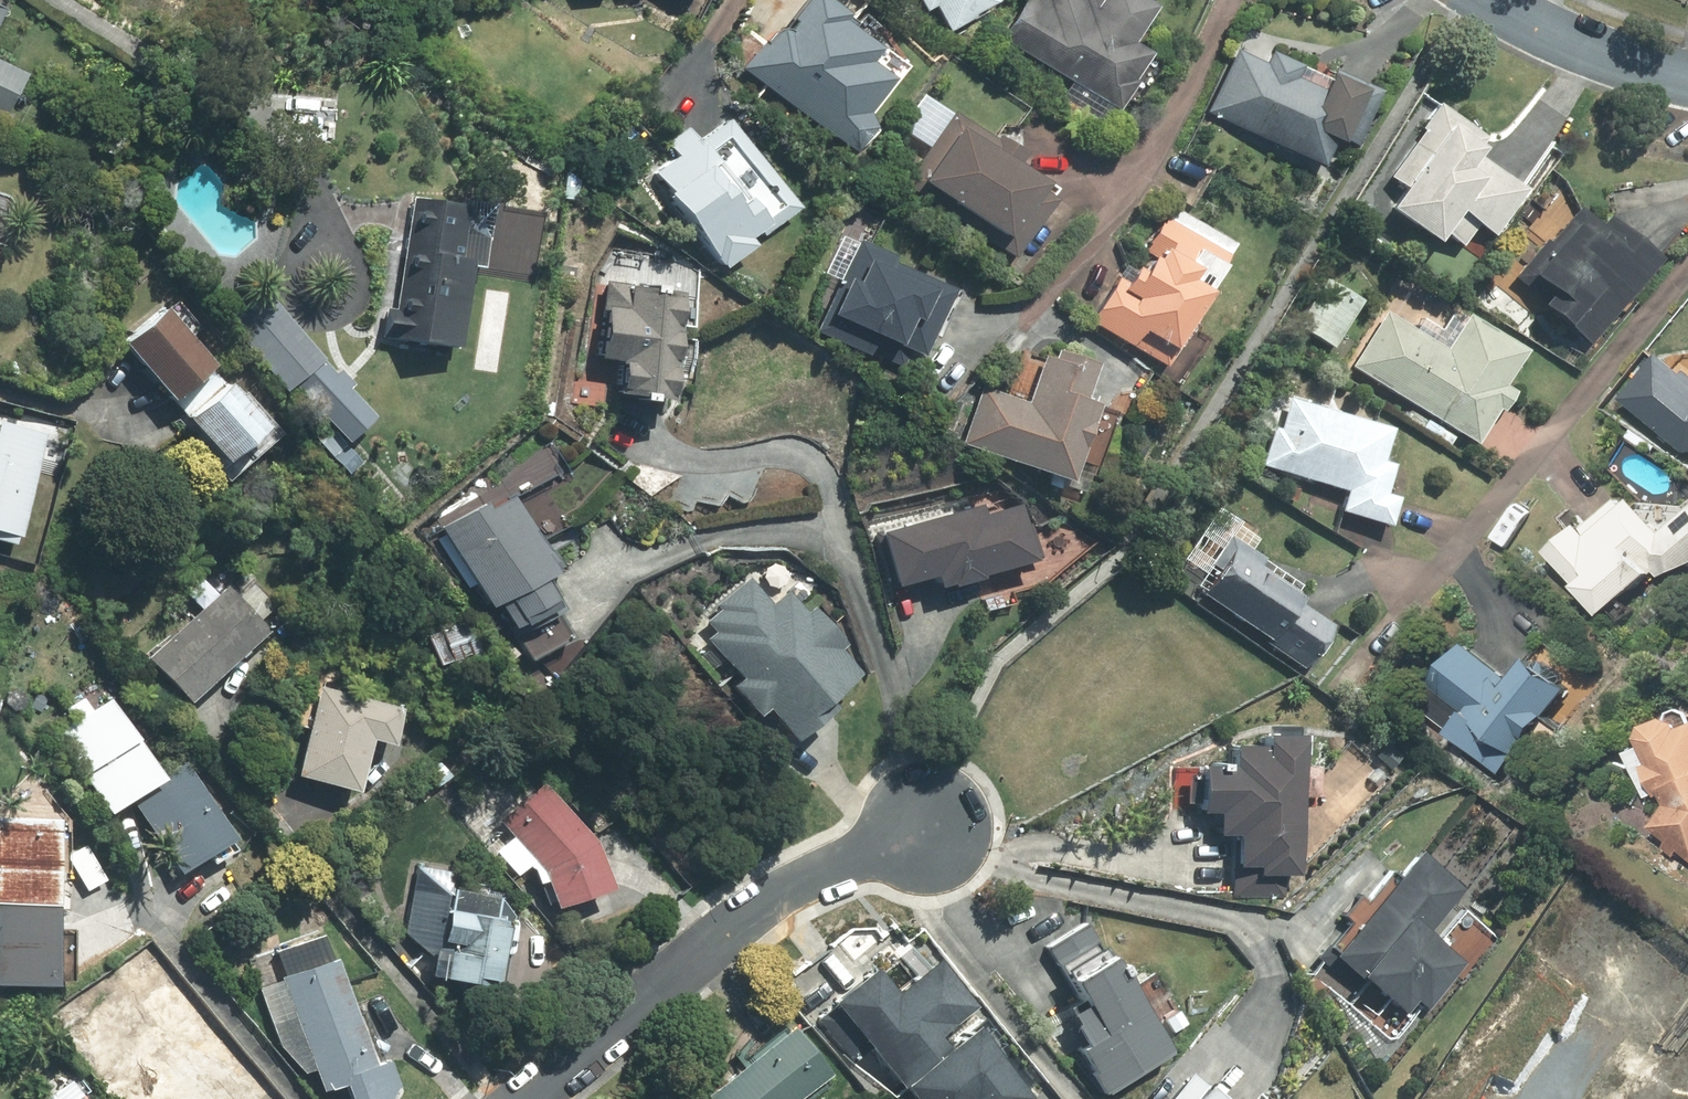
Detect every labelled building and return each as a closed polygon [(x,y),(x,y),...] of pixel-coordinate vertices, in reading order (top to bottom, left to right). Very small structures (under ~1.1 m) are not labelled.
[(739,64),(844,157),(871,126),(861,118),(891,83),(867,62),(875,53),(838,21),(843,15),(826,0),(807,0),(778,32),(772,27),(739,64)] [(920,14),(928,10),(940,35),(995,3),(993,0),(912,0),(920,14)] [(1036,0),(1021,0),(998,40),(1116,109),(1148,55),(1129,44),(1151,7),(1138,0),(1092,0),(1090,3),(1085,0),(1041,0),(1040,2),(1036,0)] [(1322,81),(1269,54),(1264,63),(1235,49),(1203,111),(1319,170),(1331,144),(1336,146),(1363,93),(1325,74),(1322,81)] [(18,75),(0,66),(0,113),(18,75)] [(1000,237),(1036,187),(1010,168),(1016,160),(920,93),(895,128),(924,149),(899,184),(931,207),(927,212),(1002,265),(1014,247),(1000,237)] [(1398,186),(1383,207),(1433,245),(1440,236),(1455,248),(1471,227),(1487,239),(1524,189),(1477,154),(1486,142),(1435,104),(1414,131),(1419,135),(1387,178),(1398,186)] [(682,126),(636,160),(720,273),(753,249),(750,245),(798,209),(730,118),(695,144),(682,126)] [(388,329),(387,343),(459,349),(466,269),(490,270),(493,204),(401,200),(392,309),(381,308),(379,329),(388,329)] [(1121,264),(1085,320),(1161,369),(1206,296),(1201,293),(1229,247),(1167,209),(1130,269),(1121,264)] [(1662,259),(1605,212),(1596,223),(1580,209),(1551,244),(1544,239),(1515,274),(1553,305),(1545,315),(1587,350),(1629,298),(1630,299),(1662,259)] [(892,351),(904,323),(910,326),(923,297),(942,305),(951,285),(852,243),(814,333),(867,356),(872,342),(892,351)] [(665,370),(689,372),(692,339),(672,337),(672,326),(675,298),(655,296),(658,263),(623,260),(622,278),(601,277),(594,364),(607,365),(604,410),(633,412),(634,400),(662,402),(665,370)] [(1327,351),(1359,300),(1322,276),(1289,327),(1327,351)] [(509,289),(485,286),(473,369),(497,373),(509,289)] [(268,295),(229,327),(285,394),(296,385),(324,363),(268,295)] [(162,308),(118,342),(215,465),(259,430),(162,308)] [(1500,414),(1514,391),(1504,385),(1524,352),(1466,316),(1445,350),(1383,311),(1348,367),(1474,446),(1496,411),(1500,414)] [(1092,365),(1044,347),(1023,404),(979,388),(957,445),(1067,485),(1095,407),(1079,401),(1092,365)] [(1624,396),(1686,451),(1687,451),(1687,369),(1687,368),(1683,373),(1661,354),(1624,396)] [(333,374),(324,363),(296,385),(354,456),(382,433),(346,390),(352,386),(338,369),(333,374)] [(1270,428),(1259,466),(1341,491),(1335,512),(1387,527),(1395,499),(1382,495),(1391,465),(1380,461),(1390,427),(1284,396),(1275,429),(1270,428)] [(15,547),(46,432),(0,419),(0,543),(15,547)] [(1687,571),(1687,509),(1664,530),(1635,496),(1624,506),(1618,498),(1573,537),(1568,532),(1546,551),(1605,620),(1657,575),(1668,588),(1687,571)] [(464,587),(471,584),(482,611),(489,608),(499,631),(548,611),(535,581),(548,576),(514,497),(439,529),(464,587)] [(1027,563),(1013,505),(977,514),(975,505),(871,531),(885,588),(929,577),(932,586),(1027,563)] [(1258,539),(1216,509),(1169,574),(1302,672),(1338,623),(1259,565),(1263,560),(1250,550),(1258,539)] [(711,634),(703,641),(733,677),(723,685),(749,717),(758,710),(789,748),(818,724),(809,712),(854,676),(834,652),(840,647),(811,611),(805,616),(784,591),(769,603),(748,577),(713,605),(717,611),(702,623),(711,634)] [(252,622),(269,605),(244,579),(227,595),(216,584),(140,656),(186,705),(262,633),(252,622)] [(468,634),(439,646),(448,669),(478,658),(468,634)] [(1518,753),(1521,756),(1553,716),(1536,702),(1557,676),(1535,659),(1514,684),(1465,645),(1432,686),(1467,714),(1450,735),(1500,776),(1518,753)] [(388,747),(399,706),(316,683),(290,778),(351,795),(366,740),(388,747)] [(155,781),(102,695),(49,728),(102,814),(126,799),(173,875),(227,842),(180,766),(155,781)] [(1653,827),(1687,854),(1687,729),(1683,731),(1679,719),(1642,733),(1647,745),(1631,752),(1649,800),(1664,794),(1668,807),(1653,827)] [(1292,879),(1296,736),(1259,735),(1259,749),(1224,749),(1224,768),(1193,768),(1192,816),(1211,817),(1210,841),(1232,842),(1231,869),(1255,870),(1255,878),(1292,879)] [(537,885),(542,881),(549,911),(608,893),(590,842),(540,784),(497,820),(510,836),(492,850),(512,875),(523,866),(537,885)] [(0,822),(0,988),(47,989),(52,823),(0,822)] [(1364,987),(1403,1018),(1414,1004),(1426,1012),(1463,964),(1428,936),(1464,889),(1413,850),(1317,974),(1352,1002),(1364,987)] [(501,998),(515,888),(451,880),(453,867),(413,862),(402,946),(434,950),(429,988),(501,998)] [(1074,1003),(1054,1016),(1077,1051),(1072,1054),(1100,1097),(1166,1055),(1082,923),(1040,949),(1074,1003)] [(297,1076),(307,1073),(316,1096),(337,1088),(341,1098),(384,1098),(391,1088),(380,1060),(370,1064),(321,930),(244,959),(278,1051),(297,1076)] [(908,1098),(1024,1098),(965,1029),(944,1047),(937,1038),(970,1011),(929,962),(888,996),(868,971),(813,1017),(853,1065),(869,1052),(908,1098)] [(240,1091),(165,1043),(173,1031),(144,1013),(101,1082),(121,1095),(118,1098),(235,1098),(240,1091)] [(825,1078),(782,1029),(712,1090),(720,1098),(800,1098),(825,1078)] [(1167,1098),(1215,1098),(1187,1075),(1167,1098)]
